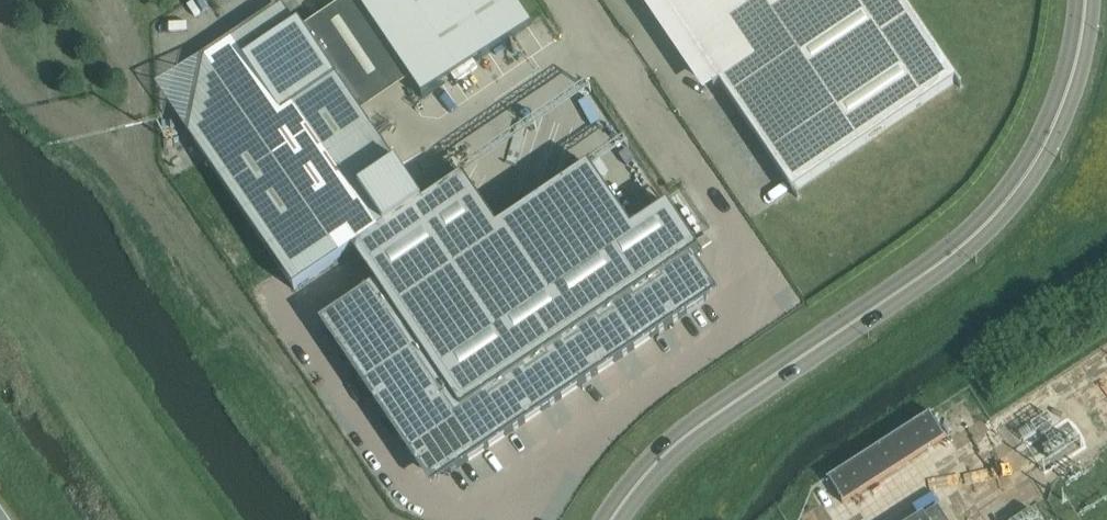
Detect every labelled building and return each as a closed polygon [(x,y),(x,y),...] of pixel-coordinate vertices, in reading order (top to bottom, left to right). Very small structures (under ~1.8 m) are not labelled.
[(188,8),(185,0),(164,0),(169,15),(188,8)] [(517,0),(356,0),(422,97),(532,23),(517,0)] [(755,57),(712,86),(714,88),(720,83),(798,198),(800,196),(796,190),(955,82),(960,88),(962,86),(903,0),(716,0),(755,57)] [(353,251),(375,284),(318,322),(322,328),(323,327),(419,467),(450,474),(706,301),(710,282),(695,259),(701,255),(699,252),(668,205),(632,229),(589,166),(497,228),(463,177),(423,204),(409,184),(298,20),(287,28),(275,10),(204,58),(189,135),(214,172),(232,198),(294,290),(353,251)] [(725,178),(735,173),(726,153),(716,158),(725,178)] [(214,172),(203,180),(221,206),(232,198),(214,172)] [(843,501),(842,502),(842,503),(946,437),(945,435),(944,436),(930,414),(931,413),(930,412),(827,478),(827,480),(829,479),(843,501)] [(937,506),(916,519),(946,519),(937,506)]
